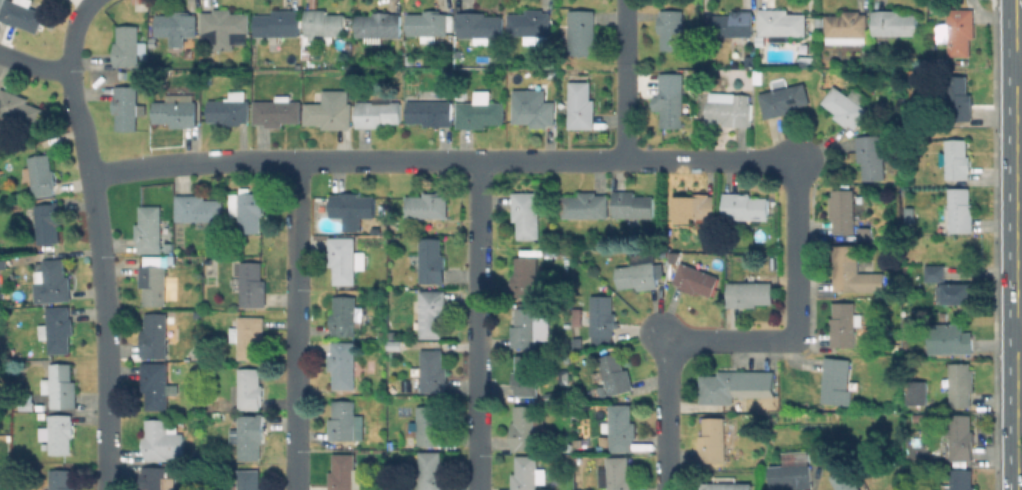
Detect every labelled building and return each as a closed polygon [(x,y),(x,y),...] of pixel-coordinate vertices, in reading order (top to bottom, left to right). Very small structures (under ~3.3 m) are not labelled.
[(38,34),(0,20),(0,14),(5,0),(12,0),(14,1),(14,0),(34,0),(31,7),(45,13),(38,34)] [(134,10),(134,0),(144,0),(144,10),(134,10)] [(232,9),(232,14),(249,14),(249,35),(248,35),(248,43),(234,44),(234,50),(214,50),(213,43),(203,43),(203,12),(215,12),(215,10),(232,9)] [(974,9),(974,56),(948,56),(948,9),(974,9)] [(300,10),(300,36),(256,37),(256,15),(272,15),(273,10),(300,10)] [(345,15),(345,35),(334,35),(334,44),(306,44),(306,10),(327,10),(327,14),(345,15)] [(551,13),(551,35),(541,35),(541,42),(527,43),(527,36),(509,36),(509,14),(527,14),(526,10),(544,10),(544,13),(551,13)] [(752,10),(753,43),(730,43),(730,37),(714,37),(713,15),(732,15),(732,11),(752,10)] [(806,14),(806,35),(791,35),(791,42),(770,42),(770,35),(766,35),(766,47),(757,47),(757,35),(759,35),(759,10),(788,10),(788,14),(806,14)] [(441,11),(441,14),(454,14),(454,31),(449,31),(449,35),(437,35),(437,43),(422,43),(422,36),(409,36),(408,13),(424,13),(424,11),(441,11)] [(595,11),(595,56),(569,56),(569,44),(559,44),(559,26),(570,26),(570,11),(595,11)] [(683,11),(683,50),(661,50),(661,33),(659,33),(659,17),(660,17),(661,11),(683,11)] [(868,14),(868,37),(865,37),(865,45),(824,44),(825,15),(844,16),(844,11),(861,12),(861,14),(868,14)] [(917,14),(917,35),(873,35),(873,11),(900,11),(900,14),(917,14)] [(503,15),(502,37),(489,37),(489,44),(475,44),(475,37),(458,37),(458,12),(487,13),(487,15),(503,15)] [(191,15),(198,15),(198,36),(184,36),(184,47),(172,47),(172,37),(157,37),(157,16),(174,16),(173,13),(191,13),(191,15)] [(401,13),(401,37),(382,37),(382,43),(366,43),(366,37),(357,37),(356,16),(373,16),(373,13),(401,13)] [(147,42),(147,54),(139,54),(139,65),(115,65),(115,43),(118,43),(118,26),(139,26),(139,42),(147,42)] [(817,57),(817,71),(802,71),(802,57),(817,57)] [(761,83),(752,82),(752,69),(761,69),(761,83)] [(968,76),(969,94),(971,94),(971,120),(946,121),(945,77),(968,76)] [(595,100),(595,131),(569,130),(569,82),(591,82),(591,100),(595,100)] [(794,112),(766,118),(759,94),(805,83),(809,104),(792,108),(794,112)] [(870,112),(857,130),(849,124),(847,127),(833,117),(835,115),(821,105),(834,86),(870,112)] [(146,104),(146,115),(138,115),(138,130),(116,130),(117,114),(114,113),(114,97),(115,97),(115,87),(138,87),(138,104),(146,104)] [(683,87),(683,127),(662,127),(662,111),(659,111),(659,93),(662,93),(661,87),(683,87)] [(5,131),(0,128),(0,119),(1,116),(0,116),(0,93),(2,88),(29,99),(27,103),(44,109),(36,130),(10,119),(5,131)] [(352,102),(352,129),(323,129),(323,125),(305,125),(305,102),(320,102),(320,89),(349,89),(348,102),(352,102)] [(245,91),(245,101),(249,101),(249,123),(243,123),(243,125),(226,125),(226,122),(209,122),(209,101),(225,100),(225,98),(230,98),(230,91),(245,91)] [(750,95),(749,102),(752,102),(751,126),(722,126),(723,122),(707,122),(708,100),(735,101),(735,95),(750,95)] [(290,96),(290,101),(300,101),(301,123),(283,123),(284,127),(266,127),(266,125),(254,125),(254,101),(275,101),(275,96),(290,96)] [(452,101),(452,126),(424,126),(424,123),(409,123),(409,102),(452,101)] [(197,102),(197,128),(172,128),(172,124),(154,124),(154,102),(197,102)] [(401,102),(401,124),(383,124),(383,128),(357,128),(357,102),(401,102)] [(555,102),(555,125),(549,125),(549,128),(532,128),(532,124),(513,124),(513,102),(555,102)] [(504,103),(504,124),(487,124),(487,128),(458,128),(457,103),(504,103)] [(884,135),(888,180),(866,182),(864,164),(861,164),(858,138),(884,135)] [(968,141),(968,158),(972,158),(972,174),(971,174),(971,180),(948,181),(948,166),(941,166),(941,155),(946,155),(946,142),(968,141)] [(55,194),(35,197),(30,159),(50,156),(55,194)] [(854,189),(854,233),(834,233),(834,215),(831,215),(831,196),(834,196),(834,189),(854,189)] [(971,189),(971,205),(974,205),(974,233),(950,234),(950,217),(944,217),(944,204),(951,204),(951,190),(971,189)] [(539,192),(539,239),(518,239),(517,221),(513,221),(513,193),(539,192)] [(263,193),(264,216),(260,216),(261,231),(240,232),(239,216),(230,216),(230,195),(263,193)] [(358,193),(358,196),(375,196),(376,218),(362,218),(362,230),(344,230),(344,217),(332,217),(331,196),(331,194),(343,194),(343,193),(358,193)] [(609,197),(609,219),(562,220),(562,198),(580,198),(581,193),(597,193),(597,197),(609,197)] [(654,197),(654,219),(616,219),(616,193),(637,193),(636,197),(654,197)] [(451,196),(451,217),(409,217),(409,197),(427,197),(427,194),(444,194),(444,196),(451,196)] [(223,200),(223,221),(177,221),(176,196),(205,195),(205,200),(223,200)] [(716,197),(716,220),(695,220),(695,224),(677,224),(677,219),(674,219),(674,199),(693,199),(693,195),(710,195),(710,197),(716,197)] [(771,201),(771,223),(727,223),(727,196),(753,196),(753,201),(771,201)] [(62,243),(39,245),(36,205),(60,204),(62,243)] [(162,206),(162,253),(139,253),(139,241),(136,241),(136,224),(140,224),(140,206),(162,206)] [(366,252),(366,270),(356,270),(356,284),(334,284),(334,266),(330,266),(330,238),(355,238),(355,252),(366,252)] [(447,255),(447,283),(421,282),(421,241),(442,241),(442,255),(447,255)] [(884,273),(884,291),(835,291),(835,247),(861,247),(861,273),(884,273)] [(652,252),(659,287),(638,291),(637,286),(619,289),(616,268),(632,265),(631,256),(652,252)] [(537,257),(537,297),(515,297),(515,257),(537,257)] [(65,259),(66,276),(70,276),(72,300),(35,303),(34,283),(37,283),(36,275),(45,274),(44,260),(65,259)] [(719,277),(711,297),(694,290),(692,293),(679,287),(680,285),(673,282),(682,261),(719,277)] [(263,262),(263,280),(266,280),(266,307),(241,307),(240,262),(263,262)] [(946,265),(946,282),(926,282),(926,265),(946,265)] [(165,266),(166,304),(144,304),(144,287),(140,287),(140,266),(165,266)] [(772,283),(773,304),(756,304),(756,307),(729,307),(728,283),(772,283)] [(972,284),(972,305),(940,305),(940,284),(972,284)] [(449,292),(449,321),(445,321),(445,339),(422,338),(422,291),(449,292)] [(619,314),(619,330),(614,330),(614,337),(592,337),(592,295),(614,296),(614,314),(619,314)] [(356,297),(356,336),(333,335),(332,329),(331,329),(332,313),(335,313),(335,297),(356,297)] [(865,315),(864,327),(857,327),(857,348),(834,348),(833,318),(836,318),(836,304),(856,304),(856,315),(865,315)] [(69,306),(70,318),(74,317),(74,334),(71,334),(72,353),(49,354),(48,339),(40,340),(40,325),(48,324),(47,307),(69,306)] [(538,309),(538,347),(513,347),(512,326),(517,326),(517,309),(538,309)] [(167,313),(167,357),(143,358),(143,330),(146,330),(146,314),(167,313)] [(264,317),(264,341),(260,341),(260,359),(238,359),(238,342),(230,342),(230,327),(238,327),(238,317),(264,317)] [(966,324),(967,337),(975,336),(976,354),(932,355),(931,325),(966,324)] [(355,343),(355,364),(361,364),(361,376),(355,376),(355,390),(333,389),(333,371),(329,371),(329,353),(332,353),(332,342),(355,343)] [(446,351),(446,368),(450,368),(450,386),(447,386),(447,393),(424,393),(424,381),(412,381),(412,367),(423,367),(424,351),(446,351)] [(539,356),(538,396),(516,396),(516,390),(513,389),(514,372),(517,372),(517,355),(539,356)] [(617,355),(622,370),(628,368),(635,389),(611,397),(599,361),(617,355)] [(851,391),(849,405),(822,402),(826,358),(850,360),(847,390),(851,391)] [(73,363),(73,381),(77,381),(77,408),(51,408),(51,394),(43,394),(42,379),(51,379),(50,364),(73,363)] [(180,386),(180,396),(168,395),(168,410),(146,410),(146,392),(142,392),(142,363),(168,363),(168,386),(180,386)] [(972,364),(972,370),(976,370),(976,393),(973,393),(973,407),(952,408),(952,364),(972,364)] [(260,369),(260,385),(263,385),(263,402),(260,402),(260,409),(239,409),(239,369),(260,369)] [(776,374),(776,398),(734,398),(734,405),(703,405),(703,377),(722,377),(722,373),(776,374)] [(929,382),(929,404),(909,405),(909,382),(929,382)] [(355,417),(364,418),(364,440),(329,440),(329,418),(333,418),(333,401),(355,401),(355,417)] [(35,403),(35,412),(22,412),(22,403),(35,403)] [(632,405),(631,423),(636,423),(636,440),(633,440),(633,452),(611,452),(611,436),(603,436),(603,422),(610,422),(610,405),(632,405)] [(537,406),(536,450),(512,450),(513,423),(515,423),(515,406),(537,406)] [(448,427),(448,446),(419,446),(419,408),(442,408),(442,427),(448,427)] [(73,415),(74,437),(71,437),(72,454),(49,455),(49,440),(41,440),(41,427),(49,427),(49,415),(73,415)] [(264,416),(264,441),(262,441),(262,462),(239,462),(239,444),(232,444),(232,428),(239,428),(239,416),(264,416)] [(974,416),(973,463),(951,463),(951,416),(974,416)] [(725,418),(726,462),(701,462),(701,436),(705,436),(705,418),(725,418)] [(183,433),(183,460),(145,460),(145,454),(143,454),(143,436),(146,436),(146,420),(168,420),(168,426),(178,426),(178,433),(183,433)] [(814,489),(803,489),(792,489),(792,487),(776,489),(774,468),(788,467),(787,454),(811,452),(814,489)] [(364,469),(364,489),(356,489),(329,489),(329,472),(333,472),(333,454),(355,454),(355,469),(364,469)] [(447,480),(447,489),(421,489),(421,454),(442,454),(442,480),(447,480)] [(537,484),(537,489),(511,489),(512,474),(516,474),(516,456),(538,456),(538,469),(545,469),(545,484),(537,484)] [(634,475),(635,489),(609,489),(609,484),(602,485),(601,470),(608,470),(608,458),(630,457),(630,476),(634,475)] [(165,468),(165,489),(144,489),(141,489),(141,473),(143,473),(143,467),(165,468)] [(852,468),(862,489),(839,489),(832,478),(852,468)] [(76,488),(76,489),(50,489),(50,470),(72,470),(72,488),(76,488)] [(265,488),(265,489),(239,489),(239,470),(260,470),(260,488),(265,488)] [(974,486),(974,489),(942,489),(942,484),(950,484),(950,470),(973,470),(973,486),(974,486)]
